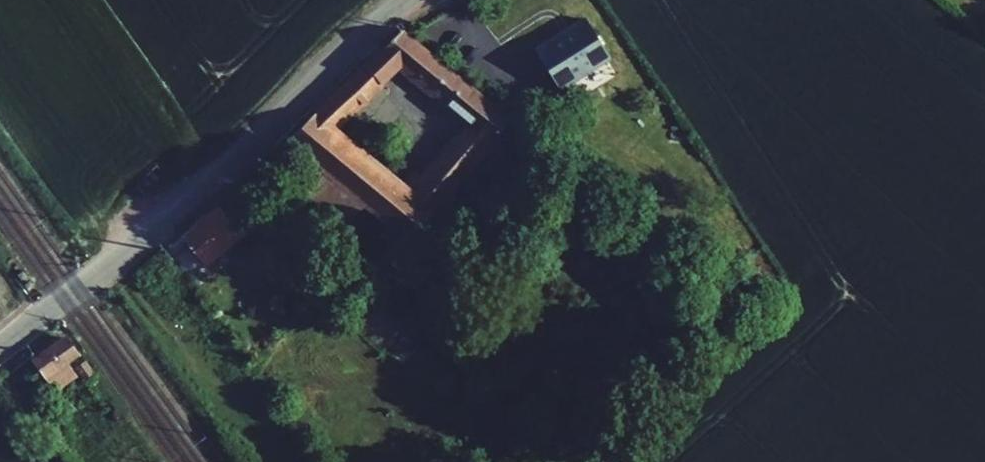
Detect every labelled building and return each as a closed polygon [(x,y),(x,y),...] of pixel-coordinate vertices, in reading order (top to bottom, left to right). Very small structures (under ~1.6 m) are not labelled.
[(536,51),(561,89),(577,79),(604,61),(608,59),(584,20),(536,51)] [(401,31),(382,49),(401,65),(471,123),(493,141),(499,133),(510,120),(401,31)] [(365,64),(382,83),(401,65),(382,49),(365,64)] [(577,79),(585,92),(612,74),(604,61),(577,79)] [(335,128),(382,83),(365,64),(287,140),(325,172),(364,204),(388,225),(409,242),(411,239),(432,213),(445,224),(463,203),(450,192),(487,148),(465,130),(425,178),(412,193),(405,187),(335,128)] [(499,133),(532,160),(543,147),(510,120),(499,133)] [(471,123),(465,130),(487,148),(493,141),(471,123)] [(425,178),(417,171),(405,187),(412,193),(425,178)] [(306,194),(344,227),(364,204),(325,172),(306,194)] [(182,239),(204,264),(245,230),(220,207),(182,239)] [(411,239),(424,250),(445,224),(432,213),(411,239)] [(388,225),(380,235),(400,252),(409,242),(388,225)] [(257,242),(240,257),(254,271),(257,269),(262,275),(277,261),(257,242)] [(741,250),(730,259),(737,268),(748,259),(741,250)] [(53,333),(18,358),(30,374),(65,348),(53,333)] [(2,400),(11,389),(0,380),(0,399),(2,400)]
